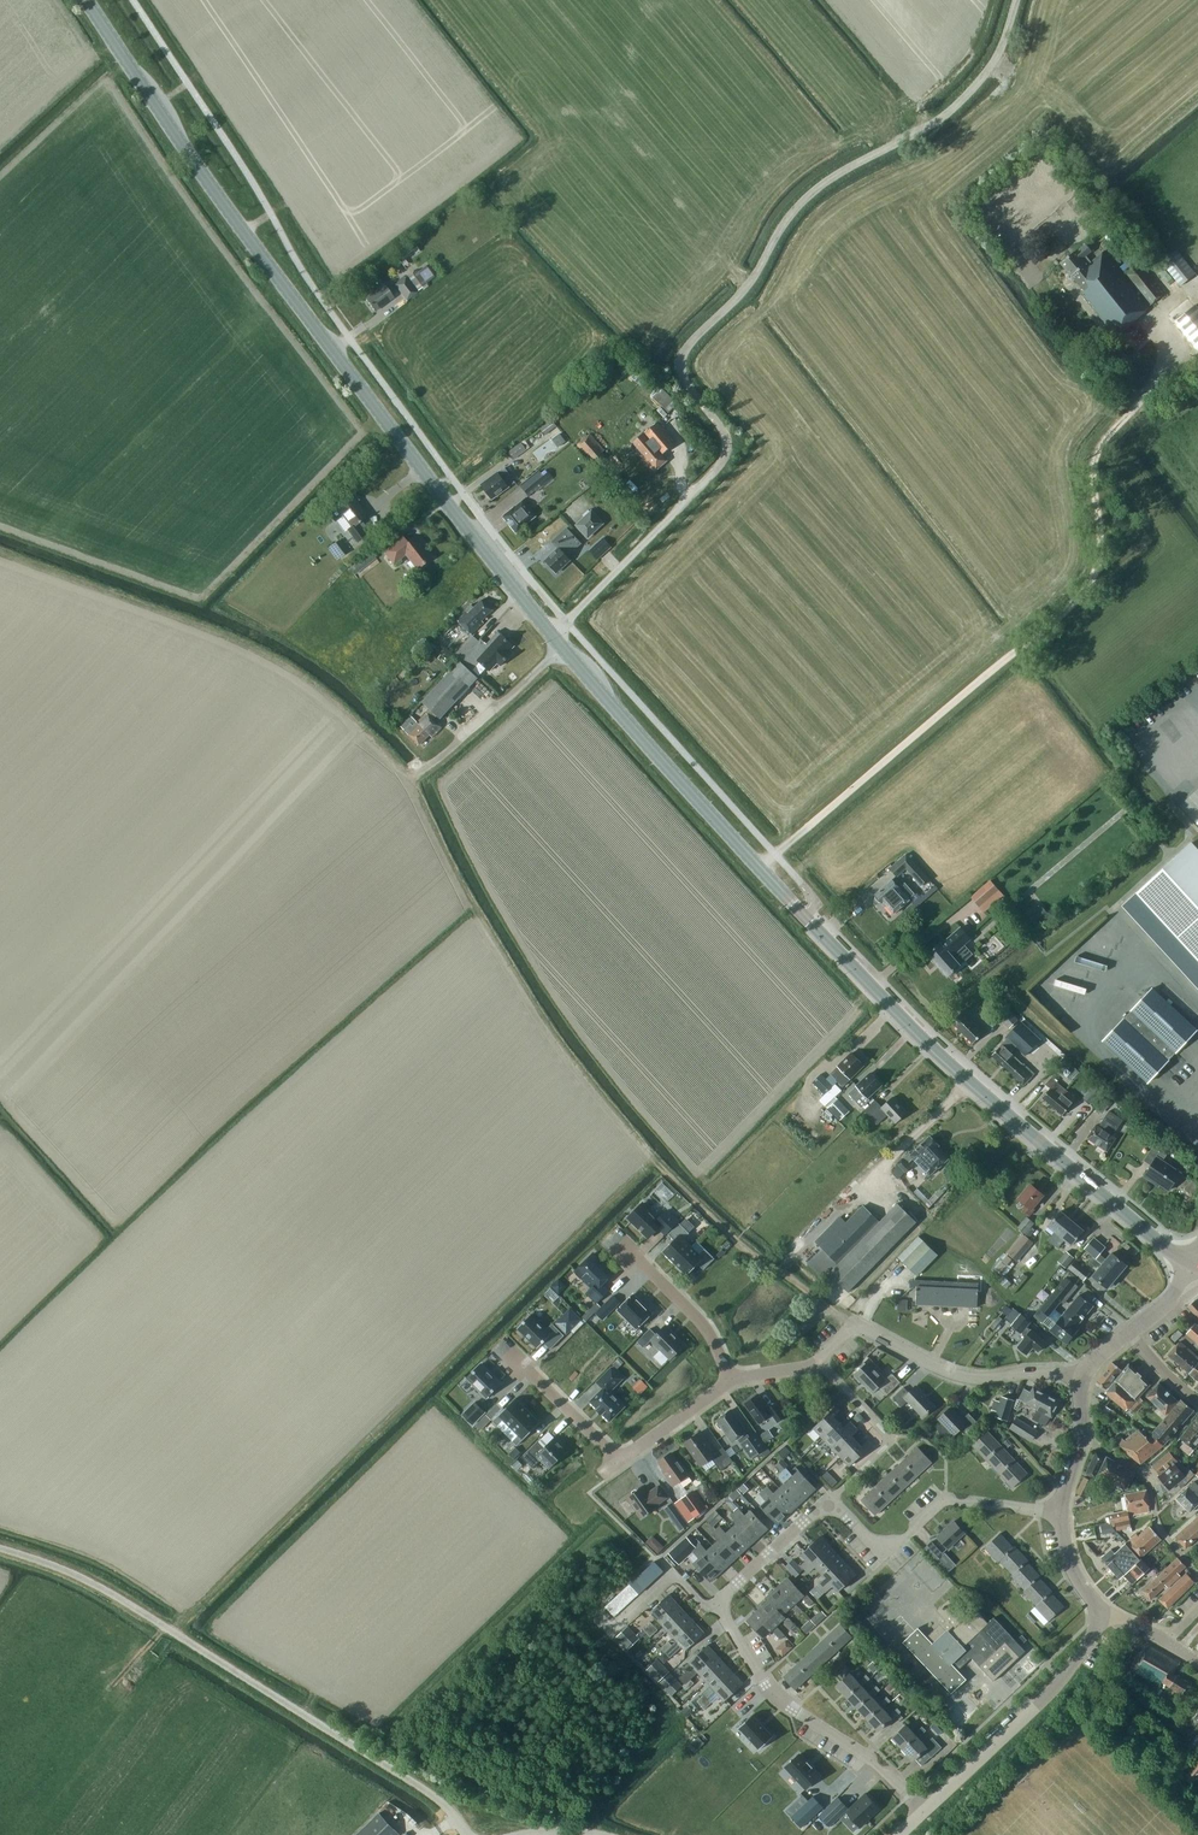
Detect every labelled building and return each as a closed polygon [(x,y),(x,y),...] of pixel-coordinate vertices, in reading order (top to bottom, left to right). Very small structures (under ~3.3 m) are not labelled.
[(401,262),(418,249),(414,243),(396,256),(401,262)] [(1091,262),(1086,256),(1091,251),(1085,244),(1077,252),(1075,250),(1060,262),(1083,291),(1080,293),(1117,337),(1150,308),(1149,306),(1166,293),(1140,261),(1124,274),(1104,250),(1091,262)] [(1177,250),(1161,262),(1156,267),(1172,287),(1175,284),(1178,288),(1196,273),(1177,250)] [(417,290),(426,283),(416,268),(406,276),(394,284),(406,300),(418,292),(417,290)] [(365,298),(375,311),(393,297),(382,283),(381,284),(378,280),(375,279),(369,283),(369,287),(373,292),(365,298)] [(1174,321),(1197,351),(1197,308),(1195,305),(1174,321)] [(656,391),(662,384),(647,370),(640,378),(656,391)] [(651,395),(668,413),(678,404),(660,386),(651,395)] [(540,428),(546,436),(557,427),(551,420),(540,428)] [(662,455),(676,443),(657,422),(633,442),(649,460),(647,462),(655,472),(668,461),(662,455)] [(605,455),(602,452),(605,450),(591,433),(578,445),(586,454),(588,452),(597,463),(605,455)] [(550,444),(558,438),(555,434),(547,439),(550,444)] [(541,451),(548,445),(545,441),(537,446),(541,451)] [(509,452),(514,459),(527,450),(522,443),(509,452)] [(481,485),(492,499),(509,487),(505,482),(512,477),(504,468),(498,472),(481,485)] [(520,486),(528,496),(547,480),(539,470),(520,486)] [(357,503),(359,500),(355,494),(351,495),(336,506),(331,511),(337,518),(342,514),(351,526),(347,529),(357,542),(366,535),(361,529),(366,526),(361,520),(366,516),(357,503)] [(503,516),(516,533),(536,516),(523,500),(520,502),(503,516)] [(592,511),(591,512),(588,509),(582,515),(585,517),(577,525),(588,537),(603,523),(592,511)] [(554,542),(559,548),(545,561),(556,573),(570,560),(567,556),(582,542),(569,528),(554,542)] [(407,543),(401,535),(382,550),(393,563),(405,554),(416,569),(430,558),(430,556),(421,544),(422,543),(416,536),(407,543)] [(611,547),(603,538),(594,546),(603,555),(611,547)] [(339,539),(331,545),(340,557),(348,551),(339,539)] [(376,558),(371,551),(350,568),(355,574),(376,558)] [(474,608),(471,605),(465,611),(466,611),(457,620),(471,634),(483,622),(482,621),(492,610),(482,600),(474,608)] [(500,665),(511,653),(509,651),(513,646),(498,632),(484,648),(478,642),(472,648),(461,660),(472,670),(480,661),(490,670),(497,662),(500,665)] [(472,648),(465,641),(454,654),(461,660),(472,648)] [(415,668),(422,662),(416,655),(409,662),(415,668)] [(426,713),(417,722),(411,716),(405,723),(401,727),(404,730),(405,730),(419,745),(430,735),(432,737),(442,728),(434,720),(437,716),(441,719),(478,678),(460,661),(422,702),(429,708),(425,712),(426,713)] [(1190,843),(1122,906),(1197,989),(1197,852),(1190,843)] [(897,877),(906,869),(921,885),(928,879),(906,854),(890,869),(897,877)] [(876,895),(875,899),(879,902),(882,902),(883,902),(894,914),(909,900),(908,899),(913,894),(904,884),(899,888),(892,880),(875,895),(876,895)] [(999,890),(991,880),(972,896),(980,906),(999,890)] [(1048,914),(1042,906),(1036,911),(1038,913),(1026,922),(1031,928),(1048,914)] [(928,957),(933,963),(935,961),(948,976),(959,966),(959,965),(972,954),(964,945),(972,939),(961,927),(941,944),(940,943),(928,953),(930,955),(928,957)] [(1103,1041),(1148,1083),(1197,1030),(1152,988),(1103,1041)] [(997,1016),(1009,1028),(1018,1019),(1006,1007),(997,1016)] [(952,1022),(973,1044),(987,1030),(966,1008),(952,1022)] [(1006,1038),(1026,1056),(1041,1039),(1021,1020),(1006,1038)] [(991,1055),(1012,1074),(1022,1063),(1002,1044),(991,1055)] [(838,1067),(831,1073),(838,1081),(838,1082),(843,1087),(850,1079),(849,1079),(863,1065),(852,1053),(844,1060),(844,1059),(837,1066),(838,1067)] [(1075,1068),(1064,1058),(1055,1068),(1067,1078),(1075,1068)] [(1023,1063),(1022,1063),(1012,1074),(1023,1085),(1034,1074),(1023,1063)] [(821,1073),(812,1083),(824,1095),(834,1085),(821,1073)] [(867,1098),(881,1085),(871,1073),(856,1086),(849,1093),(861,1107),(869,1100),(867,1098)] [(1041,1098),(1051,1106),(1065,1089),(1050,1077),(1045,1084),(1050,1088),(1041,1098)] [(1100,1091),(1093,1084),(1087,1090),(1094,1097),(1100,1091)] [(1076,1099),(1065,1089),(1051,1106),(1062,1116),(1076,1099)] [(875,1100),(871,1103),(864,1110),(877,1124),(887,1114),(895,1123),(907,1112),(893,1097),(882,1107),(875,1100)] [(850,1111),(838,1098),(828,1107),(840,1120),(850,1111)] [(1096,1125),(1087,1138),(1107,1151),(1116,1138),(1112,1136),(1123,1120),(1109,1111),(1099,1127),(1096,1125)] [(909,1153),(902,1159),(902,1158),(897,1163),(899,1165),(892,1171),(898,1178),(910,1167),(907,1164),(913,1158),(929,1175),(938,1167),(939,1167),(948,1158),(937,1147),(939,1146),(930,1136),(910,1155),(909,1153)] [(1153,1180),(1169,1190),(1180,1173),(1162,1161),(1168,1152),(1155,1144),(1144,1160),(1151,1165),(1144,1176),(1152,1181),(1153,1180)] [(1043,1195),(1031,1185),(1019,1199),(1027,1205),(1023,1210),(1029,1216),(1034,1209),(1032,1207),(1043,1195)] [(666,1233),(678,1221),(667,1210),(659,1218),(643,1203),(629,1217),(649,1237),(659,1227),(666,1233)] [(838,1264),(829,1273),(848,1292),(917,1222),(898,1204),(880,1222),(838,1264)] [(821,1248),(823,1249),(838,1264),(880,1222),(863,1205),(846,1223),(821,1248)] [(1050,1238),(1054,1242),(1072,1221),(1060,1211),(1048,1226),(1055,1232),(1050,1238)] [(1017,1227),(1025,1235),(1035,1224),(1027,1216),(1017,1227)] [(1083,1230),(1072,1221),(1054,1242),(1059,1246),(1064,1239),(1071,1245),(1083,1230)] [(662,1252),(674,1264),(692,1246),(684,1238),(689,1233),(679,1223),(668,1234),(674,1240),(662,1252)] [(1017,1261),(1033,1243),(1023,1234),(1006,1253),(1017,1261)] [(1094,1256),(1093,1257),(1117,1277),(1127,1265),(1112,1253),(1106,1260),(1099,1254),(1106,1246),(1094,1237),(1084,1249),(1094,1256)] [(697,1241),(692,1246),(674,1264),(686,1276),(698,1264),(704,1269),(715,1258),(697,1241)] [(903,1262),(917,1276),(938,1255),(923,1241),(903,1262)] [(1058,1261),(1066,1268),(1074,1258),(1066,1251),(1058,1261)] [(577,1271),(576,1272),(582,1278),(583,1277),(592,1287),(587,1292),(597,1302),(609,1290),(602,1284),(613,1273),(593,1253),(576,1270),(577,1271)] [(1005,1253),(1000,1260),(1006,1265),(1011,1258),(1005,1253)] [(1093,1257),(1089,1262),(1098,1269),(1092,1276),(1107,1288),(1117,1277),(1093,1257)] [(1000,1260),(994,1267),(1000,1272),(1006,1265),(1000,1260)] [(1069,1269),(1084,1280),(1090,1272),(1075,1261),(1069,1269)] [(1011,1283),(1005,1276),(999,1282),(1006,1288),(1011,1283)] [(1050,1330),(1066,1343),(1079,1328),(1076,1326),(1093,1306),(1092,1305),(1079,1295),(1062,1315),(1059,1319),(1051,1313),(1061,1301),(1064,1304),(1078,1286),(1066,1277),(1034,1315),(1051,1329),(1050,1330)] [(551,1286),(559,1294),(568,1286),(559,1278),(551,1286)] [(916,1304),(977,1307),(978,1284),(910,1280),(910,1287),(917,1288),(916,1304)] [(637,1328),(652,1313),(633,1294),(618,1309),(637,1328)] [(613,1295),(604,1305),(610,1311),(619,1301),(613,1295)] [(909,1309),(911,1301),(901,1299),(900,1308),(909,1309)] [(1195,1300),(1188,1307),(1197,1318),(1197,1304),(1195,1300)] [(1007,1314),(1012,1309),(1005,1304),(1003,1306),(1004,1312),(1007,1314)] [(1013,1307),(1004,1318),(1008,1321),(1011,1317),(1015,1320),(1011,1325),(1026,1336),(1017,1347),(1027,1354),(1033,1347),(1039,1352),(1046,1342),(1026,1327),(1031,1322),(1013,1307)] [(567,1333),(580,1320),(570,1310),(556,1323),(567,1333)] [(552,1323),(546,1329),(531,1314),(517,1328),(537,1348),(543,1342),(551,1349),(564,1335),(552,1323)] [(1000,1324),(1003,1320),(999,1316),(990,1326),(996,1332),(1001,1326),(1000,1324)] [(1196,1323),(1186,1334),(1197,1345),(1197,1325),(1196,1323)] [(637,1341),(644,1348),(652,1339),(671,1358),(684,1345),(665,1326),(657,1334),(651,1328),(637,1341)] [(1189,1373),(1197,1362),(1197,1357),(1180,1341),(1168,1354),(1189,1373)] [(619,1358),(613,1364),(618,1368),(623,1363),(619,1358)] [(892,1373),(886,1379),(869,1361),(855,1374),(872,1393),(878,1387),(886,1395),(900,1382),(892,1373)] [(1111,1362),(1095,1382),(1105,1390),(1121,1370),(1111,1362)] [(1189,1373),(1197,1380),(1197,1362),(1189,1373)] [(467,1378),(487,1397),(501,1383),(481,1363),(467,1378)] [(1105,1393),(1126,1411),(1150,1385),(1129,1364),(1105,1393)] [(603,1388),(590,1401),(598,1408),(597,1409),(602,1414),(603,1413),(610,1420),(624,1406),(610,1391),(622,1378),(611,1367),(597,1382),(603,1388)] [(641,1380),(634,1388),(639,1394),(647,1386),(641,1380)] [(1146,1397),(1167,1416),(1179,1402),(1159,1383),(1146,1397)] [(908,1401),(923,1416),(934,1406),(915,1386),(909,1392),(904,1387),(893,1398),(901,1407),(908,1401)] [(1034,1386),(1031,1392),(1024,1389),(1019,1399),(1037,1409),(1032,1418),(1046,1426),(1051,1416),(1052,1417),(1060,1401),(1034,1386)] [(745,1404),(759,1423),(771,1413),(778,1422),(785,1417),(775,1403),(768,1408),(758,1394),(745,1404)] [(836,1399),(841,1404),(846,1400),(842,1394),(836,1399)] [(995,1417),(1009,1421),(1015,1400),(1001,1396),(995,1417)] [(510,1428),(528,1410),(516,1398),(493,1421),(497,1425),(503,1420),(510,1428)] [(1146,1403),(1140,1398),(1130,1409),(1135,1414),(1146,1403)] [(1152,1435),(1163,1445),(1194,1410),(1181,1399),(1179,1402),(1167,1416),(1151,1435),(1152,1435)] [(463,1413),(473,1424),(485,1412),(475,1401),(463,1413)] [(813,1428),(822,1437),(839,1422),(834,1416),(840,1410),(836,1406),(830,1412),(813,1428)] [(1108,1417),(1112,1410),(1105,1406),(1101,1413),(1108,1417)] [(950,1407),(939,1418),(942,1422),(939,1425),(938,1427),(938,1430),(939,1432),(941,1434),(943,1435),(946,1435),(948,1434),(951,1431),(954,1435),(963,1426),(968,1432),(978,1423),(969,1413),(962,1419),(950,1407)] [(540,1422),(528,1410),(510,1428),(518,1435),(513,1441),(517,1445),(540,1422)] [(720,1428),(722,1429),(723,1428),(733,1441),(738,1438),(741,1443),(751,1458),(766,1447),(756,1432),(749,1437),(746,1432),(730,1410),(717,1419),(718,1421),(717,1422),(717,1424),(720,1428)] [(858,1413),(853,1418),(857,1422),(862,1417),(858,1413)] [(1180,1447),(1190,1455),(1197,1445),(1197,1416),(1180,1439),(1184,1442),(1180,1447)] [(1011,1428),(1031,1441),(1037,1430),(1017,1418),(1011,1428)] [(844,1427),(839,1422),(822,1437),(831,1447),(854,1425),(850,1421),(844,1427)] [(831,1447),(840,1456),(857,1441),(852,1435),(858,1429),(854,1425),(831,1447)] [(774,1436),(769,1428),(761,1434),(767,1441),(774,1436)] [(1163,1445),(1152,1435),(1149,1439),(1139,1430),(1125,1440),(1121,1436),(1115,1441),(1127,1452),(1140,1464),(1163,1445)] [(972,1445),(986,1459),(1001,1445),(987,1431),(972,1445)] [(700,1432),(684,1443),(701,1466),(712,1458),(720,1470),(733,1461),(723,1447),(715,1453),(700,1432)] [(960,1438),(964,1442),(970,1437),(966,1433),(960,1438)] [(555,1437),(544,1448),(538,1441),(522,1457),(533,1467),(541,1459),(550,1467),(568,1449),(555,1437)] [(1004,1443),(1008,1448),(1012,1443),(1008,1439),(1004,1443)] [(857,1441),(840,1456),(850,1466),(866,1450),(872,1444),(868,1440),(862,1446),(857,1441)] [(986,1459),(999,1473),(1014,1459),(1001,1445),(986,1459)] [(918,1447),(904,1460),(918,1475),(932,1462),(918,1447)] [(521,1453),(515,1448),(508,1455),(513,1460),(521,1453)] [(677,1461),(671,1452),(658,1462),(664,1470),(663,1471),(674,1486),(689,1474),(679,1460),(677,1461)] [(1096,1452),(1086,1473),(1096,1478),(1105,1457),(1096,1452)] [(1158,1476),(1169,1490),(1185,1476),(1174,1463),(1177,1461),(1169,1452),(1152,1466),(1159,1475),(1158,1476)] [(1117,1484),(1125,1490),(1134,1474),(1106,1457),(1097,1476),(1115,1487),(1117,1484)] [(1027,1473),(1014,1459),(999,1473),(1012,1487),(1027,1473)] [(904,1460),(889,1473),(903,1488),(918,1475),(904,1460)] [(782,1471),(786,1467),(780,1461),(776,1465),(782,1471)] [(786,1469),(783,1472),(806,1497),(816,1488),(799,1470),(795,1466),(789,1472),(786,1469)] [(796,1506),(806,1497),(783,1472),(779,1476),(785,1483),(779,1488),(796,1506)] [(889,1473),(875,1487),(889,1502),(903,1488),(889,1473)] [(1094,1481),(1084,1477),(1077,1492),(1077,1493),(1086,1498),(1094,1481)] [(1190,1512),(1197,1504),(1197,1485),(1194,1481),(1176,1498),(1190,1512)] [(739,1489),(744,1494),(749,1489),(744,1484),(739,1489)] [(627,1498),(641,1517),(657,1506),(656,1505),(667,1497),(658,1485),(648,1493),(643,1486),(627,1498)] [(787,1515),(796,1506),(779,1488),(774,1493),(767,1486),(764,1490),(787,1515)] [(875,1515),(889,1502),(875,1487),(861,1500),(875,1515)] [(693,1489),(680,1498),(694,1517),(707,1508),(693,1489)] [(787,1515),(764,1490),(760,1493),(766,1500),(760,1506),(777,1524),(787,1515)] [(1125,1494),(1128,1512),(1128,1515),(1129,1515),(1149,1511),(1146,1490),(1125,1494)] [(739,1495),(735,1491),(725,1500),(728,1504),(732,1501),(739,1495)] [(739,1508),(735,1512),(758,1537),(768,1528),(751,1510),(745,1515),(739,1508)] [(680,1531),(688,1525),(678,1510),(669,1516),(680,1531)] [(715,1510),(706,1519),(713,1527),(723,1518),(715,1510)] [(737,1522),(732,1528),(748,1546),(758,1537),(735,1512),(731,1515),(737,1522)] [(1128,1515),(1128,1512),(1108,1516),(1110,1523),(1130,1519),(1129,1515),(1128,1515)] [(1175,1537),(1186,1549),(1197,1537),(1197,1516),(1175,1537)] [(937,1536),(948,1548),(965,1533),(954,1521),(937,1536)] [(1130,1521),(1115,1524),(1116,1530),(1132,1528),(1130,1521)] [(1108,1522),(1103,1523),(1105,1534),(1114,1532),(1114,1528),(1108,1522)] [(720,1526),(716,1529),(739,1555),(748,1546),(732,1528),(726,1533),(720,1526)] [(1136,1534),(1127,1542),(1140,1557),(1161,1539),(1149,1526),(1138,1536),(1136,1534)] [(730,1563),(739,1555),(716,1529),(712,1533),(718,1540),(713,1545),(730,1563)] [(984,1548),(998,1562),(1013,1548),(999,1534),(984,1548)] [(694,1551),(693,1551),(697,1547),(687,1536),(668,1553),(679,1565),(694,1551)] [(805,1569),(830,1545),(821,1536),(802,1553),(808,1559),(801,1565),(804,1569),(805,1569)] [(943,1553),(931,1541),(924,1549),(936,1561),(943,1553)] [(657,1544),(653,1549),(658,1554),(664,1547),(659,1542),(657,1544)] [(1140,1557),(1127,1542),(1115,1553),(1111,1549),(1101,1557),(1105,1562),(1119,1579),(1124,1575),(1132,1583),(1150,1567),(1140,1557)] [(701,1544),(697,1547),(720,1572),(730,1563),(713,1545),(707,1551),(701,1544)] [(838,1555),(830,1545),(805,1569),(808,1573),(812,1569),(815,1566),(818,1569),(820,1572),(838,1555)] [(1011,1576),(1026,1562),(1028,1561),(1014,1546),(1013,1548),(998,1562),(1000,1561),(1013,1574),(1011,1576)] [(697,1547),(693,1551),(694,1551),(699,1558),(693,1563),(710,1581),(720,1572),(697,1547)] [(822,1588),(842,1569),(847,1564),(838,1555),(820,1572),(826,1577),(819,1584),(822,1588)] [(1142,1590),(1151,1599),(1165,1585),(1168,1587),(1180,1575),(1178,1573),(1186,1566),(1177,1557),(1142,1590)] [(786,1565),(796,1576),(803,1570),(798,1564),(793,1559),(786,1565)] [(654,1561),(630,1584),(639,1593),(663,1571),(654,1561)] [(1040,1576),(1026,1562),(1011,1576),(1024,1590),(1023,1591),(1038,1577),(1040,1576)] [(842,1569),(822,1588),(826,1592),(833,1585),(838,1591),(856,1574),(851,1569),(847,1564),(842,1569)] [(1195,1582),(1186,1573),(1159,1599),(1168,1608),(1195,1582)] [(788,1577),(777,1587),(793,1605),(795,1603),(802,1597),(809,1606),(814,1602),(806,1593),(804,1595),(788,1577)] [(1035,1607),(1050,1593),(1052,1592),(1038,1577),(1023,1591),(1037,1605),(1035,1606),(1035,1607)] [(634,1598),(639,1594),(630,1584),(625,1588),(634,1598)] [(814,1596),(822,1588),(819,1584),(810,1592),(814,1596)] [(795,1603),(793,1605),(777,1587),(766,1598),(768,1600),(782,1615),(783,1615),(791,1607),(799,1616),(803,1612),(795,1603)] [(625,1588),(620,1593),(629,1603),(634,1598),(625,1588)] [(817,1600),(826,1592),(822,1588),(814,1596),(817,1600)] [(624,1608),(629,1603),(620,1593),(615,1598),(624,1608)] [(1050,1593),(1035,1607),(1049,1621),(1064,1607),(1050,1593)] [(649,1612),(658,1622),(678,1603),(669,1594),(649,1612)] [(615,1598),(610,1603),(619,1612),(624,1608),(615,1598)] [(994,1681),(1026,1651),(994,1617),(988,1623),(975,1609),(966,1617),(948,1599),(937,1610),(945,1619),(927,1636),(918,1627),(903,1642),(952,1693),(967,1679),(958,1670),(972,1656),(981,1666),(980,1666),(994,1681)] [(774,1628),(776,1626),(783,1620),(791,1629),(796,1625),(787,1616),(785,1617),(783,1615),(782,1615),(768,1600),(758,1610),(774,1628)] [(610,1603),(605,1607),(614,1617),(619,1612),(610,1603)] [(687,1613),(678,1603),(658,1622),(667,1631),(687,1613)] [(774,1628),(758,1610),(747,1620),(763,1638),(772,1630),(781,1639),(785,1635),(776,1626),(774,1628)] [(816,1625),(826,1616),(821,1610),(810,1620),(816,1625)] [(696,1623),(687,1613),(667,1631),(676,1641),(696,1623)] [(1031,1622),(1035,1619),(1029,1613),(1026,1616),(1031,1622)] [(801,1628),(806,1634),(815,1626),(809,1620),(801,1628)] [(644,1629),(647,1632),(654,1626),(650,1622),(643,1629),(644,1629)] [(685,1650),(705,1632),(696,1623),(676,1641),(672,1645),(664,1652),(670,1657),(682,1646),(685,1650)] [(840,1624),(826,1637),(838,1649),(852,1636),(840,1624)] [(616,1636),(628,1649),(640,1638),(628,1625),(616,1636)] [(657,1629),(654,1626),(647,1632),(650,1636),(657,1629)] [(1022,1635),(1017,1640),(1021,1645),(1027,1639),(1022,1635)] [(826,1637),(812,1650),(824,1663),(838,1649),(826,1637)] [(661,1648),(664,1652),(672,1645),(668,1641),(661,1648)] [(1162,1682),(1182,1695),(1189,1684),(1173,1674),(1181,1662),(1147,1642),(1130,1668),(1159,1685),(1162,1682)] [(697,1672),(717,1654),(708,1644),(688,1662),(697,1672)] [(812,1650),(798,1663),(809,1676),(824,1663),(812,1650)] [(669,1658),(665,1653),(659,1658),(664,1663),(669,1658)] [(726,1664),(717,1654),(697,1672),(706,1682),(726,1664)] [(144,1657),(129,1677),(133,1680),(130,1685),(133,1687),(151,1663),(144,1657)] [(646,1669),(658,1681),(669,1671),(657,1658),(646,1669)] [(809,1676),(798,1663),(783,1677),(795,1689),(809,1676)] [(735,1673),(726,1664),(706,1682),(704,1684),(707,1688),(703,1692),(704,1694),(697,1701),(701,1705),(708,1698),(715,1691),(735,1673)] [(660,1683),(671,1695),(682,1685),(670,1673),(660,1683)] [(735,1673),(715,1691),(724,1701),(744,1683),(735,1673)] [(836,1686),(847,1697),(861,1684),(862,1686),(870,1678),(866,1674),(858,1682),(850,1673),(836,1686)] [(693,1683),(690,1679),(683,1686),(686,1689),(693,1683)] [(862,1686),(861,1684),(847,1697),(857,1708),(871,1696),(872,1697),(880,1689),(876,1685),(868,1693),(862,1686)] [(872,1697),(871,1696),(857,1708),(868,1719),(881,1707),(883,1708),(891,1701),(887,1697),(879,1704),(872,1697)] [(708,1698),(701,1705),(704,1708),(711,1702),(708,1698)] [(688,1704),(693,1710),(697,1707),(691,1701),(688,1704)] [(942,1712),(949,1706),(944,1701),(937,1707),(942,1712)] [(688,1704),(681,1710),(687,1716),(693,1710),(688,1704)] [(881,1707),(868,1719),(878,1731),(891,1718),(892,1720),(901,1712),(897,1708),(889,1715),(883,1708),(881,1707)] [(739,1727),(759,1749),(773,1736),(752,1714),(739,1727)] [(934,1722),(931,1726),(938,1734),(942,1731),(934,1722)] [(903,1749),(917,1736),(918,1737),(926,1730),(922,1726),(914,1733),(906,1724),(892,1737),(903,1749)] [(1187,1745),(1193,1750),(1197,1744),(1197,1736),(1196,1734),(1187,1745)] [(917,1736),(903,1749),(914,1760),(924,1750),(931,1757),(942,1747),(932,1737),(925,1745),(918,1737),(917,1736)] [(786,1766),(806,1788),(819,1776),(812,1768),(813,1767),(812,1766),(811,1766),(808,1763),(808,1762),(807,1761),(806,1762),(799,1754),(786,1766)] [(1190,1782),(1197,1773),(1197,1760),(1184,1777),(1190,1782)] [(865,1793),(846,1811),(860,1827),(880,1808),(865,1793)] [(811,1802),(795,1817),(803,1826),(824,1807),(815,1798),(811,1802)] [(839,1799),(823,1813),(830,1821),(846,1806),(839,1799)] [(400,1834),(379,1813),(357,1834),(399,1834),(400,1834)]
